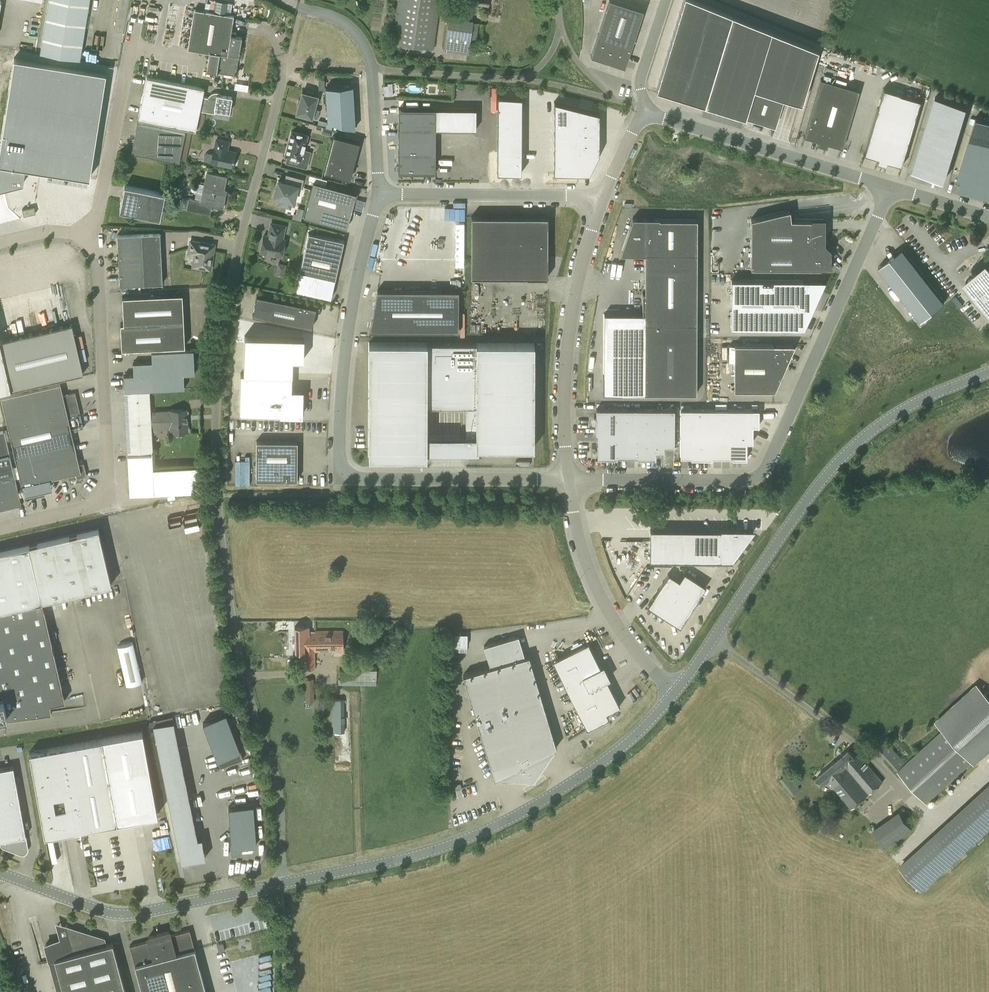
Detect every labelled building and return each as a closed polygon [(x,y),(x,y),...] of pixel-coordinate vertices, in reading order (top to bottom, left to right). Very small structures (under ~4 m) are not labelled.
[(89,0),(48,0),(39,53),(78,61),(89,0)] [(440,0),(398,0),(392,43),(433,49),(440,0)] [(642,9),(615,0),(609,0),(591,55),(623,66),(642,9)] [(732,14),(698,0),(683,0),(656,89),(671,94),(698,102),(704,104),(745,116),(748,106),(754,108),(760,89),(783,96),(787,98),(797,101),(801,102),(817,49),(732,14)] [(227,54),(230,35),(233,15),(194,9),(188,48),(209,52),(227,54)] [(444,50),(467,53),(470,37),(476,38),(479,20),(449,16),(444,50)] [(227,54),(209,52),(206,70),(235,75),(242,36),(230,35),(227,54)] [(0,141),(0,187),(19,182),(21,165),(86,177),(105,72),(13,57),(0,141)] [(195,129),(204,88),(146,76),(138,118),(195,129)] [(842,147),(859,90),(821,78),(804,135),(819,140),(819,142),(826,144),(827,142),(842,147)] [(355,128),(352,85),(326,87),(327,121),(355,128)] [(887,162),(888,160),(902,165),(922,100),(883,88),(864,153),(878,158),(878,160),(887,162)] [(313,94),(314,92),(307,90),(306,92),(302,91),(296,112),(312,117),(312,116),(317,118),(319,109),(314,108),(317,95),(313,94)] [(229,112),(232,97),(222,95),(221,94),(220,93),(219,93),(217,92),(216,92),(214,92),(213,92),(212,93),(210,94),(209,95),(208,96),(208,97),(202,96),(200,110),(215,112),(215,110),(229,112)] [(922,174),(943,181),(967,101),(936,92),(920,146),(930,149),(922,174)] [(521,96),(497,95),(497,110),(520,111),(521,96)] [(575,105),(552,100),(551,121),(575,121),(575,105)] [(596,110),(575,105),(575,121),(596,121),(596,110)] [(398,108),(398,128),(435,128),(436,109),(398,108)] [(520,111),(497,110),(497,120),(520,120),(520,111)] [(975,116),(956,177),(962,178),(959,189),(988,198),(988,121),(975,116)] [(520,120),(497,120),(497,130),(520,130),(520,120)] [(575,121),(551,121),(551,130),(575,131),(575,121)] [(596,121),(575,121),(575,131),(596,131),(596,121)] [(179,161),(185,132),(137,122),(131,152),(166,159),(179,161)] [(435,152),(435,128),(398,128),(398,152),(435,152)] [(306,167),(310,151),(303,150),(307,134),(291,130),(285,155),(300,159),(298,165),(306,167)] [(520,130),(497,130),(497,139),(520,139),(520,130)] [(575,131),(551,130),(551,140),(575,140),(575,131)] [(596,131),(575,131),(575,140),(596,140),(596,131)] [(350,179),(359,142),(334,135),(324,172),(331,174),(350,179)] [(227,150),(228,141),(217,139),(215,148),(214,147),(213,153),(208,152),(204,155),(203,160),(211,162),(232,166),(233,165),(235,165),(236,161),(234,159),(235,152),(227,150)] [(520,139),(497,139),(496,149),(520,149),(520,139)] [(575,140),(551,140),(551,149),(575,150),(575,140)] [(596,140),(575,140),(575,150),(596,150),(596,140)] [(520,149),(496,149),(496,158),(520,158),(520,149)] [(575,150),(551,149),(551,159),(575,159),(575,150)] [(596,150),(575,150),(575,159),(575,169),(585,169),(596,150)] [(435,172),(435,152),(398,152),(398,172),(435,172)] [(520,158),(496,158),(496,168),(520,169),(520,158)] [(575,159),(551,159),(551,169),(575,169),(575,159)] [(197,182),(194,199),(189,198),(188,199),(183,198),(182,207),(187,208),(186,209),(199,212),(201,203),(222,207),(225,190),(223,190),(226,177),(207,173),(204,184),(197,182)] [(301,188),(304,179),(286,175),(284,182),(278,181),(274,197),(280,198),(279,204),(290,207),(291,201),(293,202),(297,187),(301,188)] [(346,228),(356,193),(313,182),(304,216),(346,228)] [(160,218),(165,193),(159,192),(124,185),(119,210),(160,218)] [(24,215),(35,213),(34,206),(22,209),(24,215)] [(296,213),(293,213),(292,218),(301,220),(304,209),(298,207),(296,213)] [(434,208),(435,220),(465,219),(465,207),(434,208)] [(821,268),(830,268),(831,249),(825,243),(824,217),(812,217),(812,219),(790,219),(789,209),(751,218),(751,240),(732,240),(732,267),(821,268)] [(547,257),(547,216),(471,216),(471,277),(547,277),(547,257)] [(622,393),(644,393),(696,393),(697,219),(659,219),(659,218),(632,218),(630,225),(631,225),(622,253),(640,253),(640,254),(645,254),(645,292),(642,292),(642,313),(604,313),(603,374),(603,393),(622,393)] [(282,239),(285,226),(271,223),(269,232),(270,232),(269,236),(268,235),(268,236),(264,235),(260,251),(281,256),(285,240),(282,239)] [(335,279),(344,240),(308,232),(299,271),(335,279)] [(120,285),(144,284),(162,283),(160,233),(142,233),(117,234),(120,285)] [(213,252),(214,244),(191,240),(189,253),(195,254),(197,257),(196,266),(210,269),(212,259),(211,259),(212,252),(213,252)] [(434,249),(435,275),(465,274),(465,248),(434,249)] [(902,248),(878,267),(921,321),(945,302),(902,248)] [(986,265),(966,281),(988,309),(988,269),(986,265)] [(299,271),(295,290),(331,298),(335,279),(299,271)] [(825,280),(731,279),(731,328),(796,328),(797,302),(814,302),(824,280),(825,280)] [(947,283),(952,289),(956,286),(950,280),(947,283)] [(370,331),(458,330),(458,289),(377,290),(370,331)] [(183,294),(123,296),(124,323),(121,323),(122,349),(151,348),(185,347),(183,294)] [(312,328),(316,307),(256,295),(252,315),(312,328)] [(11,390),(83,373),(71,324),(0,341),(0,392),(11,390)] [(241,336),(240,372),(288,373),(288,358),(301,358),(301,337),(241,336)] [(533,448),(534,342),(369,343),(368,457),(426,457),(427,451),(426,436),(426,406),(466,406),(465,436),(466,447),(478,447),(533,448)] [(786,365),(795,345),(729,345),(729,361),(734,361),(734,391),(772,391),(774,391),(774,365),(786,365)] [(124,391),(150,390),(185,388),(184,374),(195,373),(194,350),(152,352),(152,362),(132,363),(133,375),(123,375),(124,391)] [(288,374),(237,373),(236,414),(298,415),(298,390),(288,390),(288,374)] [(83,427),(75,393),(63,395),(60,383),(1,397),(24,495),(45,490),(42,480),(67,474),(69,480),(86,475),(84,463),(79,464),(71,430),(83,427)] [(152,425),(151,411),(150,390),(124,391),(127,452),(153,451),(152,425)] [(151,411),(152,425),(170,424),(170,433),(190,432),(189,408),(169,409),(169,410),(151,411)] [(674,446),(674,409),(596,409),(596,417),(596,433),(597,433),(597,458),(617,458),(617,456),(637,457),(637,458),(655,458),(655,451),(663,452),(664,452),(664,446),(674,446)] [(752,410),(680,409),(680,457),(691,457),(691,458),(711,458),(711,457),(732,457),(732,458),(746,459),(746,442),(752,442),(752,426),(758,426),(759,410),(752,410)] [(21,504),(4,430),(0,431),(0,509),(21,504)] [(297,480),(297,441),(256,441),(256,479),(297,480)] [(157,493),(156,468),(153,468),(152,454),(127,455),(129,494),(157,493)] [(235,460),(235,484),(250,484),(250,460),(235,460)] [(156,468),(157,493),(197,491),(196,466),(156,468)] [(153,536),(193,530),(190,510),(150,515),(153,536)] [(649,560),(731,561),(754,530),(710,529),(710,525),(669,524),(669,529),(650,529),(649,560)] [(51,712),(50,704),(50,703),(65,700),(42,600),(111,584),(98,528),(0,551),(0,720),(51,712)] [(668,573),(647,606),(680,627),(706,586),(684,572),(679,580),(668,573)] [(310,631),(315,651),(315,650),(344,650),(343,631),(315,631),(310,631)] [(466,646),(467,634),(455,633),(454,645),(466,646)] [(484,645),(485,651),(490,667),(463,675),(494,779),(514,768),(520,779),(541,768),(536,758),(556,748),(529,655),(525,656),(520,641),(518,635),(484,645)] [(126,684),(142,681),(134,641),(118,644),(126,684)] [(587,729),(609,718),(606,713),(620,706),(588,642),(552,660),(587,729)] [(376,679),(377,666),(348,666),(348,669),(341,669),(340,679),(338,679),(338,684),(359,685),(376,685),(376,679)] [(314,702),(314,678),(303,678),(303,683),(305,683),(305,702),(314,702)] [(988,752),(988,697),(976,682),(935,721),(942,729),(897,771),(927,803),(972,762),(975,765),(988,752)] [(333,731),(345,731),(344,699),(333,699),(333,701),(333,731)] [(226,714),(204,722),(211,741),(218,759),(220,758),(221,761),(219,762),(221,767),(243,759),(233,732),(226,714)] [(173,722),(154,726),(156,736),(158,746),(177,742),(175,732),(173,722)] [(102,738),(30,752),(45,835),(49,834),(58,832),(63,831),(79,829),(85,827),(96,825),(105,824),(115,822),(117,822),(141,817),(157,814),(142,731),(102,738)] [(896,770),(905,762),(882,737),(873,745),(896,770)] [(177,742),(158,746),(160,755),(179,752),(177,742)] [(855,757),(850,750),(817,777),(824,786),(829,782),(852,809),(884,782),(859,753),(855,757)] [(179,752),(160,755),(162,765),(181,761),(179,752)] [(181,761),(162,765),(164,775),(183,771),(181,761)] [(14,767),(0,769),(0,840),(0,843),(1,844),(1,845),(2,846),(3,847),(4,847),(21,854),(22,854),(23,854),(24,854),(25,854),(26,853),(27,852),(28,852),(28,851),(28,850),(29,849),(29,848),(28,847),(27,837),(14,767)] [(183,771),(164,775),(165,785),(185,781),(183,771)] [(792,795),(800,788),(788,773),(780,779),(792,795)] [(185,781),(165,785),(167,794),(187,790),(185,781)] [(899,866),(921,891),(988,829),(988,784),(899,866)] [(187,790),(167,794),(169,804),(189,800),(187,790)] [(189,800),(169,804),(171,814),(191,810),(189,800)] [(253,806),(229,808),(233,852),(240,850),(240,847),(256,846),(253,806)] [(191,810),(171,814),(173,824),(193,820),(191,810)] [(900,810),(873,828),(886,847),(913,829),(900,810)] [(193,820),(173,824),(175,833),(195,829),(193,820)] [(195,829),(175,833),(177,843),(196,839),(195,829)] [(196,839),(177,843),(179,852),(181,862),(205,858),(203,847),(201,838),(196,839)] [(104,939),(67,927),(70,938),(63,940),(63,939),(46,944),(50,960),(55,959),(64,991),(126,991),(113,943),(106,945),(104,939)] [(190,929),(170,935),(169,931),(149,936),(150,940),(130,945),(135,965),(143,991),(207,991),(195,949),(190,929)] [(225,991),(236,991),(233,981),(223,983),(225,991)]
